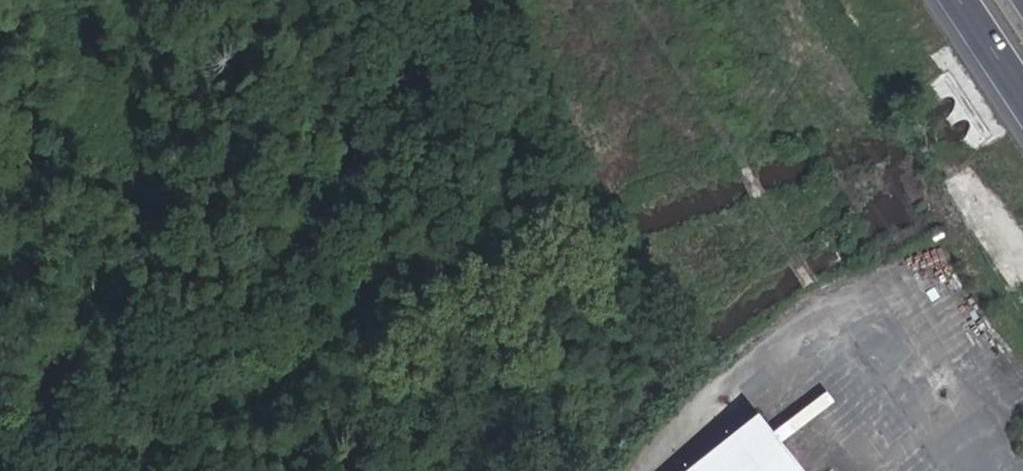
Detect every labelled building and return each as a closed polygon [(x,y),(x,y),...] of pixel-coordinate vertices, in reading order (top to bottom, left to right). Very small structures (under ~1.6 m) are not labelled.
[(764,415),(692,470),(807,470),(764,415)]
